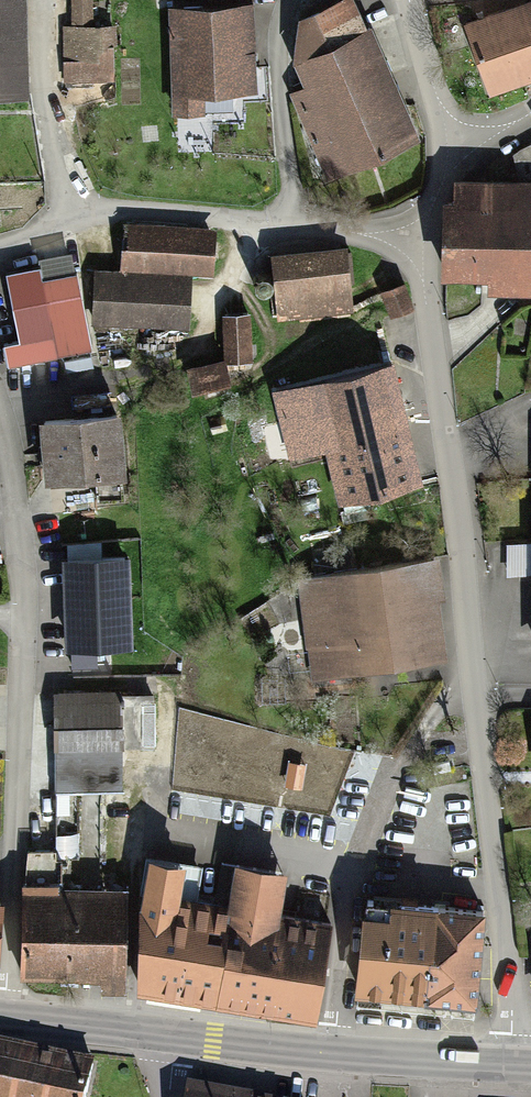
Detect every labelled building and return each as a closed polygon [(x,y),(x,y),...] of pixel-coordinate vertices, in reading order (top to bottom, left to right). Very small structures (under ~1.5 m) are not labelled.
[(28,92),(25,0),(0,0),(0,93),(28,92)] [(358,0),(330,0),(299,13),(299,55),(348,168),(418,138),(358,0)] [(472,21),(498,88),(530,76),(530,0),(528,0),(472,21)] [(254,6),(173,6),(173,79),(254,79),(254,6)] [(114,27),(65,28),(67,84),(116,82),(114,27)] [(459,178),(458,200),(446,200),(446,273),(490,274),(490,284),(530,284),(530,179),(459,178)] [(124,273),(94,273),(93,327),(191,327),(192,270),(214,270),(214,229),(125,228),(124,273)] [(348,249),(274,257),(280,311),(354,303),(348,249)] [(41,266),(4,273),(16,343),(56,337),(58,349),(87,344),(75,272),(43,277),(41,266)] [(407,283),(386,290),(394,314),(415,307),(407,283)] [(253,359),(252,310),(225,311),(226,360),(253,359)] [(220,358),(193,366),(199,385),(225,377),(220,358)] [(416,476),(391,360),(278,385),(291,447),(324,440),(335,493),(416,476)] [(120,423),(43,430),(47,486),(125,480),(120,423)] [(441,561),(302,575),(311,662),(451,647),(441,561)] [(128,563),(65,564),(67,652),(131,649),(128,563)] [(63,876),(26,876),(26,976),(105,976),(105,989),(124,989),(124,967),(126,752),(141,752),(142,691),(97,691),(97,721),(51,721),(50,855),(63,856),(63,876)] [(305,767),(290,764),(286,786),(301,789),(305,767)] [(141,993),(315,1022),(330,929),(277,921),(283,881),(237,873),(230,914),(178,905),(183,874),(152,869),(144,918),(141,993)] [(485,909),(370,898),(361,986),(476,998),(485,909)] [(90,1060),(0,1044),(0,1096),(83,1096),(90,1060)]
